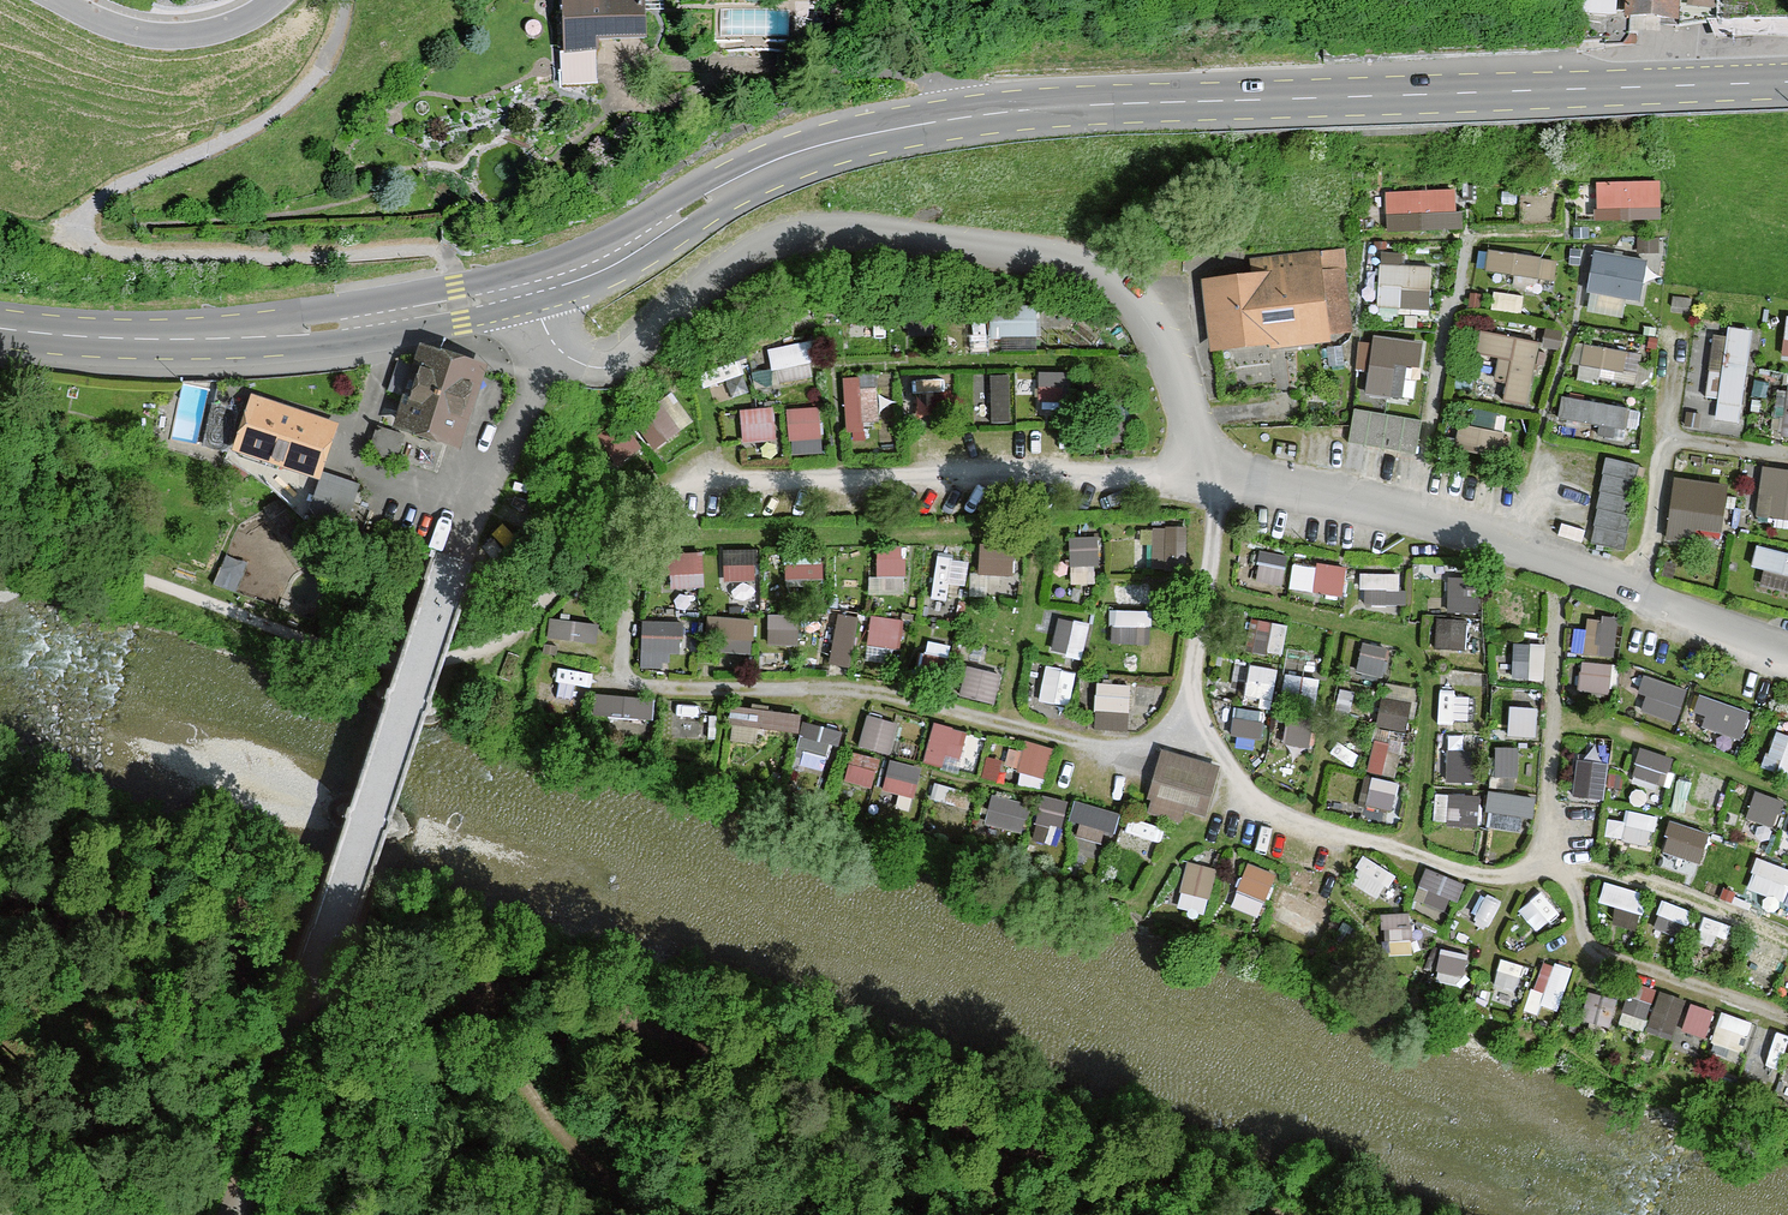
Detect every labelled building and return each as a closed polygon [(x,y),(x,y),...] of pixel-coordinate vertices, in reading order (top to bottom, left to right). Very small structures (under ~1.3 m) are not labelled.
[(558,60),(642,58),(640,0),(557,0),(558,60)] [(647,9),(661,6),(660,0),(645,0),(647,9)] [(1617,11),(1617,0),(1592,0),(1591,10),(1617,11)] [(1628,16),(1673,19),(1674,0),(1629,0),(1628,16)] [(1673,19),(1673,25),(1681,26),(1719,22),(1720,7),(1720,0),(1674,0),(1673,19)] [(1748,4),(1720,7),(1719,22),(1749,19),(1748,4)] [(720,33),(790,35),(790,10),(720,9),(720,33)] [(1600,209),(1622,208),(1623,219),(1657,218),(1657,207),(1658,207),(1657,182),(1599,183),(1600,209)] [(1452,191),(1389,193),(1390,214),(1453,212),(1452,191)] [(1351,326),(1345,272),(1342,250),(1253,261),(1254,274),(1253,274),(1254,283),(1213,288),(1219,342),(1351,326)] [(1539,259),(1490,251),(1487,270),(1536,278),(1539,259)] [(1646,262),(1595,253),(1588,291),(1639,300),(1646,262)] [(1428,304),(1430,268),(1400,267),(1401,256),(1384,255),(1383,266),(1380,266),(1379,306),(1398,307),(1398,304),(1407,305),(1407,303),(1428,304)] [(1037,334),(1038,305),(991,304),(991,333),(1037,334)] [(1537,343),(1483,333),(1479,354),(1501,358),(1496,379),(1508,381),(1504,400),(1525,405),(1537,343)] [(771,365),(820,358),(818,337),(768,344),(771,365)] [(1734,424),(1760,427),(1770,339),(1748,337),(1745,342),(1731,344),(1724,406),(1736,407),(1734,424)] [(1395,342),(1375,339),(1368,394),(1373,394),(1388,396),(1400,398),(1403,379),(1390,378),(1392,363),(1417,366),(1419,347),(1395,344),(1395,342)] [(1585,346),(1582,365),(1622,372),(1625,353),(1585,346)] [(405,423),(456,438),(477,369),(426,354),(405,423)] [(412,364),(397,359),(387,390),(402,395),(412,364)] [(758,380),(814,375),(813,363),(757,367),(758,380)] [(1012,370),(1013,416),(1081,414),(1079,369),(1012,370)] [(1009,370),(968,371),(970,420),(1010,419),(1009,370)] [(878,371),(844,372),(846,436),(865,435),(865,417),(880,416),(878,371)] [(946,422),(945,375),(906,376),(907,423),(946,422)] [(633,421),(657,449),(694,417),(671,390),(633,421)] [(246,395),(226,454),(314,483),(334,424),(246,395)] [(1565,398),(1561,419),(1624,430),(1628,408),(1565,398)] [(785,406),(791,438),(824,432),(818,400),(785,406)] [(741,405),(743,440),(777,438),(775,404),(741,405)] [(1371,412),(1354,409),(1348,443),(1365,446),(1371,412)] [(1388,415),(1371,412),(1365,446),(1382,449),(1388,415)] [(1405,418),(1388,415),(1382,449),(1399,452),(1405,418)] [(1422,421),(1405,418),(1399,452),(1416,454),(1422,421)] [(403,438),(376,428),(368,451),(395,461),(403,438)] [(1461,429),(1457,447),(1497,455),(1501,436),(1461,429)] [(1635,482),(1639,466),(1605,458),(1601,474),(1603,475),(1635,482)] [(1781,471),(1777,498),(1787,500),(1787,472),(1781,471)] [(343,543),(360,483),(323,473),(306,532),(343,543)] [(1636,483),(1635,482),(1603,475),(1599,492),(1600,492),(1632,499),(1636,483)] [(1750,488),(1694,482),(1687,540),(1710,543),(1712,524),(1745,528),(1750,488)] [(1634,500),(1632,499),(1600,492),(1596,509),(1597,509),(1630,517),(1634,500)] [(299,516),(286,496),(269,508),(281,527),(299,516)] [(1631,517),(1630,517),(1597,509),(1593,526),(1595,526),(1627,534),(1631,517)] [(1184,565),(1184,523),(1151,524),(1151,565),(1184,565)] [(1628,534),(1627,534),(1595,526),(1591,543),(1624,551),(1628,534)] [(1068,564),(1100,563),(1100,533),(1068,534),(1068,564)] [(1015,571),(1015,541),(979,540),(978,570),(1015,571)] [(878,542),(876,572),(906,573),(907,544),(878,542)] [(758,547),(721,548),(722,580),(759,579),(758,547)] [(705,549),(671,549),(671,586),(705,585),(705,549)] [(1285,581),(1287,550),(1260,549),(1258,580),(1285,581)] [(1776,551),(1770,574),(1784,577),(1781,591),(1787,593),(1787,554),(1776,551)] [(930,595),(964,601),(971,558),(938,553),(930,595)] [(787,581),(824,574),(821,558),(784,564),(787,581)] [(1317,559),(1315,592),(1346,593),(1348,561),(1317,559)] [(1315,562),(1301,560),(1297,586),(1311,588),(1315,562)] [(1403,600),(1403,571),(1364,570),(1363,600),(1403,600)] [(1480,610),(1481,574),(1449,573),(1448,609),(1480,610)] [(1153,622),(1152,605),(1109,607),(1110,624),(1153,622)] [(851,665),(860,613),(838,609),(829,661),(851,665)] [(767,641),(800,641),(800,611),(767,611),(767,641)] [(1615,655),(1620,616),(1581,611),(1577,650),(1615,655)] [(716,612),(711,648),(752,653),(757,617),(716,612)] [(871,612),(867,643),(902,647),(905,616),(871,612)] [(1437,615),(1438,646),(1468,646),(1468,614),(1437,615)] [(549,635),(599,637),(600,618),(550,615),(549,635)] [(1082,657),(1090,622),(1058,615),(1050,650),(1082,657)] [(641,666),(667,667),(667,650),(685,650),(685,617),(642,616),(641,666)] [(1284,653),(1288,619),(1250,616),(1247,649),(1284,653)] [(1364,638),(1357,669),(1384,675),(1391,645),(1364,638)] [(1515,639),(1514,677),(1545,677),(1545,639),(1515,639)] [(919,668),(945,674),(950,654),(924,647),(919,668)] [(1581,689),(1611,690),(1612,661),(1582,659),(1581,689)] [(960,691),(995,702),(1005,670),(970,660),(960,691)] [(1251,661),(1246,695),(1274,699),(1279,665),(1251,661)] [(1039,698),(1068,705),(1076,672),(1047,664),(1039,698)] [(1279,693),(1316,699),(1320,675),(1283,669),(1279,693)] [(1633,706),(1677,721),(1689,686),(1645,671),(1633,706)] [(1096,679),(1095,726),(1129,727),(1131,680),(1096,679)] [(1396,775),(1418,687),(1388,679),(1366,767),(1396,775)] [(594,712),(653,719),(656,696),(597,688),(594,712)] [(1700,688),(1689,718),(1741,738),(1752,708),(1700,688)] [(1262,737),(1267,709),(1236,703),(1231,731),(1262,737)] [(1510,703),(1510,734),(1539,735),(1539,703),(1510,703)] [(798,752),(801,709),(734,704),(730,748),(795,753),(793,775),(827,777),(829,754),(798,752)] [(890,753),(901,720),(869,710),(858,743),(890,753)] [(1292,710),(1284,738),(1310,745),(1318,718),(1292,710)] [(804,719),(799,748),(836,754),(841,726),(804,719)] [(935,719),(925,758),(943,763),(947,750),(963,755),(970,728),(935,719)] [(1775,722),(1765,768),(1787,773),(1787,724),(1775,722)] [(1028,737),(1016,780),(1044,788),(1056,745),(1028,737)] [(1607,758),(1609,745),(1580,739),(1577,752),(1607,758)] [(1519,776),(1518,743),(1496,744),(1497,776),(1519,776)] [(1668,782),(1674,753),(1639,745),(1632,775),(1668,782)] [(1450,746),(1449,779),(1477,779),(1478,746),(1450,746)] [(871,789),(881,758),(854,749),(844,780),(871,789)] [(1168,750),(1155,801),(1214,816),(1227,766),(1168,750)] [(1570,794),(1602,799),(1608,761),(1576,756),(1570,794)] [(918,794),(922,763),(887,759),(883,790),(918,794)] [(1703,769),(1693,796),(1718,806),(1729,778),(1703,769)] [(1366,801),(1396,808),(1402,778),(1372,772),(1366,801)] [(1771,843),(1782,794),(1754,788),(1743,837),(1771,843)] [(1436,824),(1482,822),(1481,789),(1435,791),(1436,824)] [(1536,809),(1537,791),(1490,789),(1489,808),(1536,809)] [(985,823),(1024,832),(1031,800),(992,792),(985,823)] [(1071,836),(1072,795),(1035,794),(1034,835),(1071,836)] [(1081,798),(1072,832),(1112,842),(1121,808),(1081,798)] [(1622,839),(1652,843),(1657,811),(1626,807),(1622,839)] [(1490,811),(1490,824),(1528,825),(1528,812),(1490,811)] [(1366,853),(1350,879),(1385,900),(1400,874),(1366,853)] [(1183,856),(1173,905),(1206,912),(1216,863),(1183,856)] [(1772,858),(1753,902),(1785,916),(1787,909),(1787,865),(1772,858)] [(1267,899),(1278,871),(1249,859),(1237,887),(1267,899)] [(1453,910),(1463,878),(1425,866),(1415,898),(1453,910)] [(1605,878),(1600,900),(1641,909),(1646,887),(1605,878)] [(1518,907),(1536,931),(1562,911),(1544,887),(1518,907)] [(1274,919),(1318,935),(1329,905),(1286,889),(1274,919)] [(1653,925),(1684,936),(1694,907),(1663,896),(1653,925)] [(1437,968),(1467,972),(1470,951),(1440,947),(1437,968)] [(1501,956),(1494,983),(1518,989),(1525,962),(1501,956)] [(1559,1011),(1573,965),(1546,957),(1532,1004),(1559,1011)] [(1633,980),(1623,1019),(1646,1025),(1656,986),(1633,980)] [(1679,1035),(1685,993),(1656,989),(1649,1031),(1679,1035)] [(1707,1036),(1716,1007),(1692,999),(1682,1028),(1707,1036)] [(1711,1040),(1742,1051),(1753,1019),(1723,1008),(1711,1040)]
